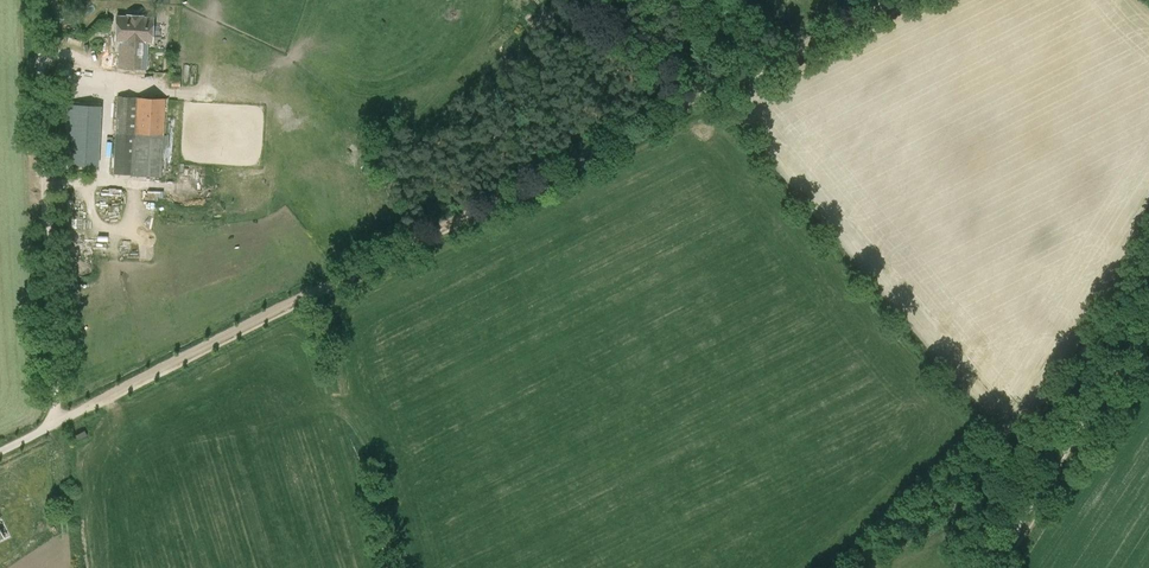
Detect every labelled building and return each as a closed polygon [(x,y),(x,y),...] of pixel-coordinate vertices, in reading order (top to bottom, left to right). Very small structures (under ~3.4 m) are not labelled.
[(127,17),(117,17),(115,41),(125,42),(125,54),(120,53),(119,69),(147,70),(148,50),(145,50),(145,43),(151,44),(153,18),(143,18),(143,16),(127,16),(127,17)] [(114,173),(133,175),(133,176),(160,177),(165,100),(118,97),(114,173)] [(100,107),(66,105),(63,164),(97,166),(100,107)] [(75,436),(78,441),(87,436),(84,431),(75,436)]
